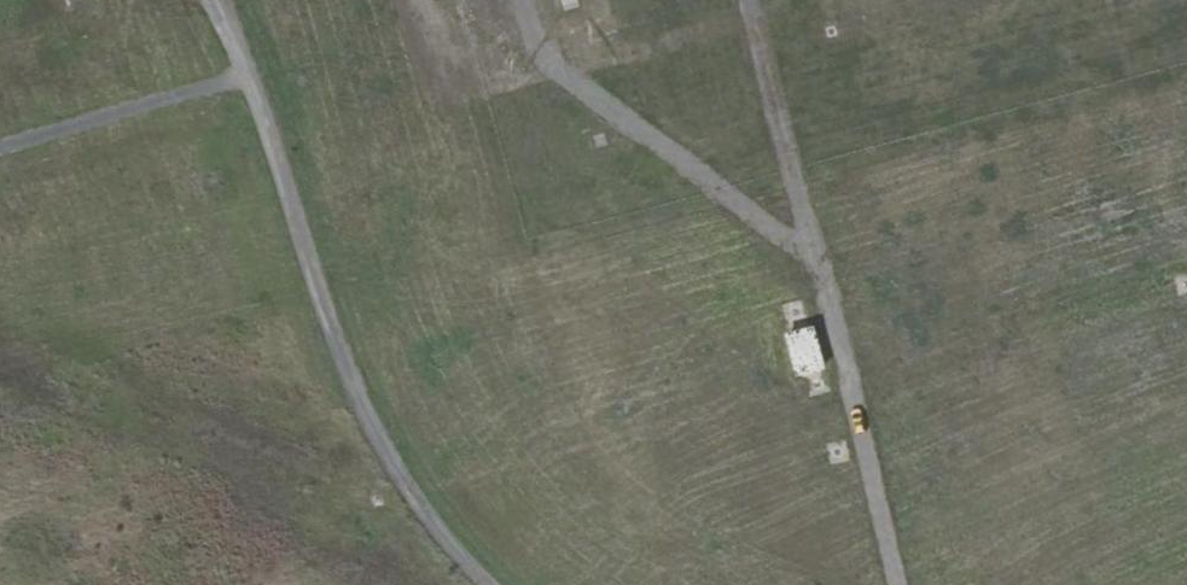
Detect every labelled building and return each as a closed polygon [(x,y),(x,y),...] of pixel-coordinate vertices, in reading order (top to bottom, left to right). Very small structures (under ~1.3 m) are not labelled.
[(786,334),(797,380),(827,373),(815,327),(786,334)]
